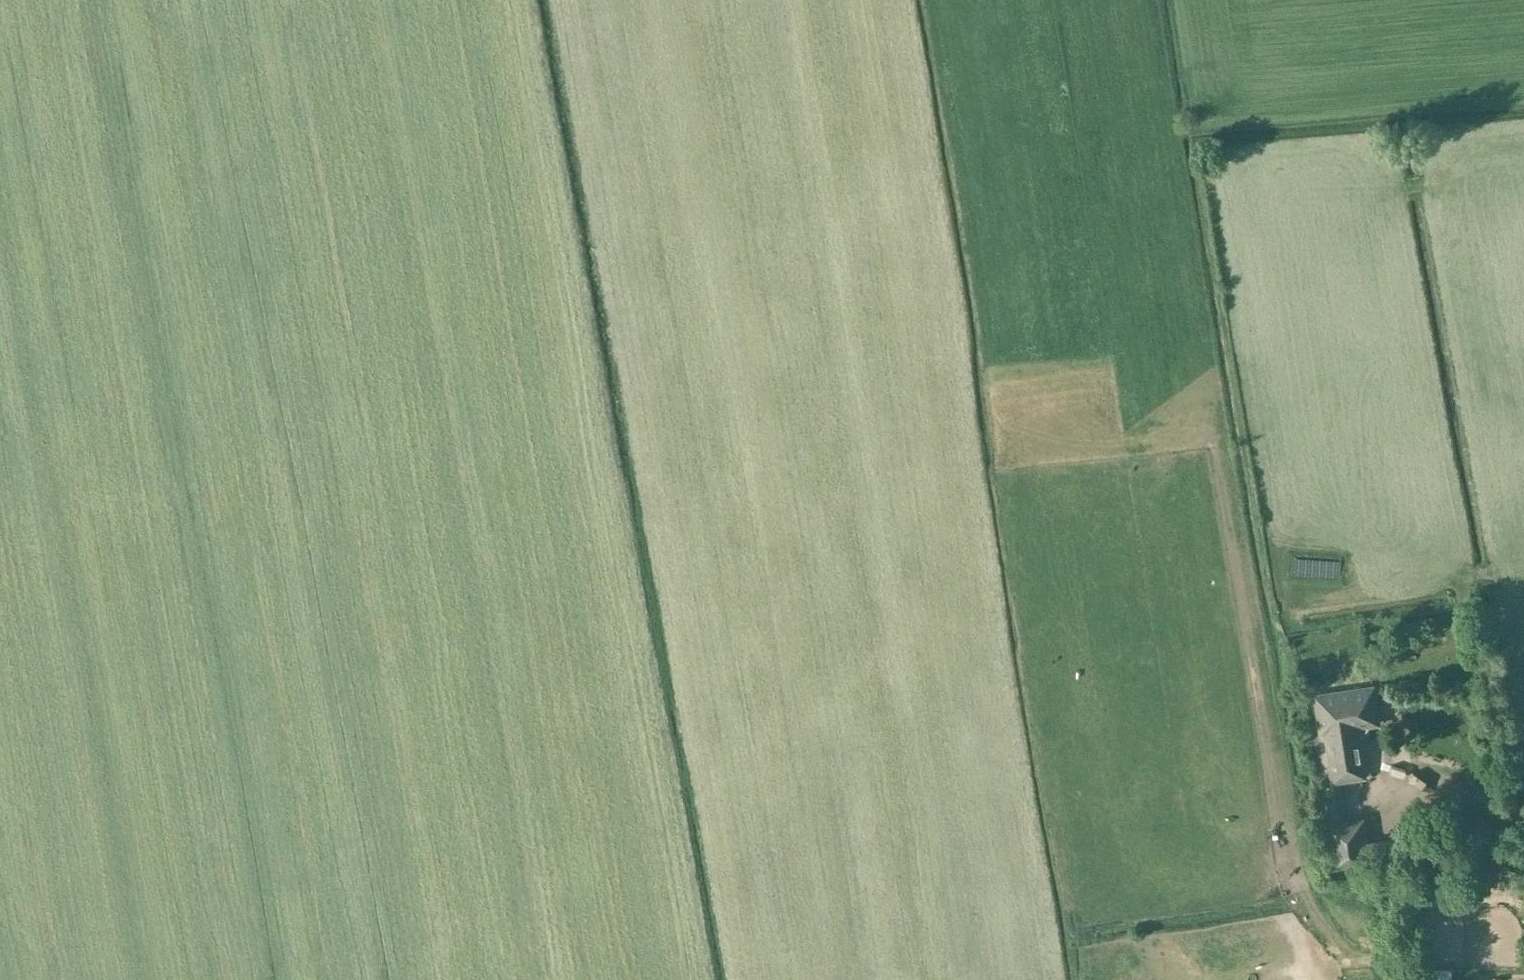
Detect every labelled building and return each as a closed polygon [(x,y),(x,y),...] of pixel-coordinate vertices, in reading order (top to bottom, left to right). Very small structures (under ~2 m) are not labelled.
[(1379,725),(1373,684),(1311,694),(1318,734),(1322,734),(1330,783),(1365,777),(1358,728),(1379,725)] [(1355,784),(1356,794),(1373,792),(1372,782),(1355,784)] [(1343,820),(1337,783),(1318,786),(1330,869),(1369,863),(1362,817),(1343,820)] [(1449,969),(1420,970),(1421,979),(1449,979),(1449,969)]
